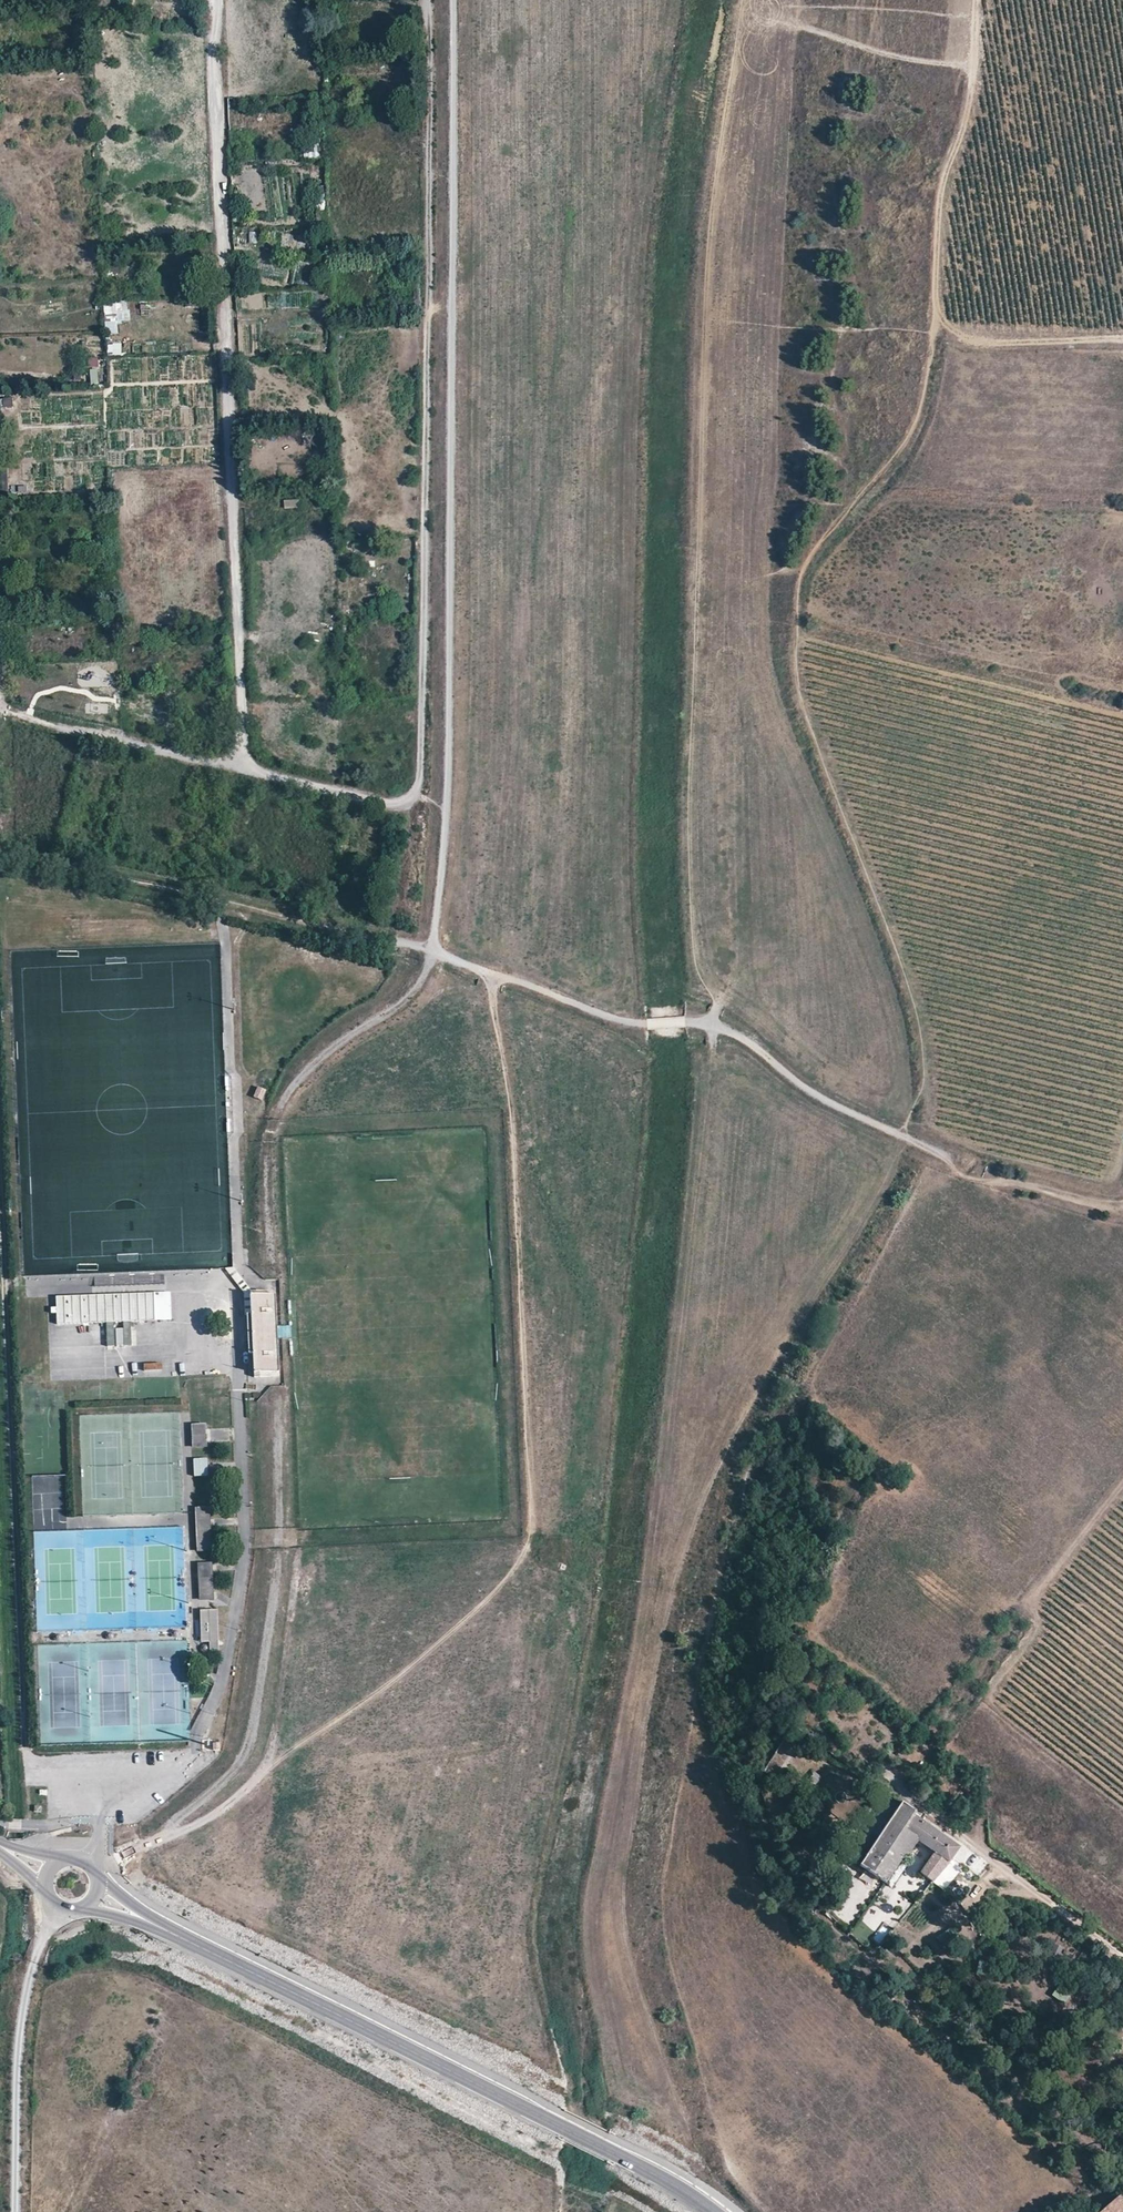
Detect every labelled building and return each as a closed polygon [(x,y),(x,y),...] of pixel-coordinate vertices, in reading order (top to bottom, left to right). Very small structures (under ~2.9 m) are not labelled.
[(107,334),(119,334),(118,322),(130,321),(129,301),(106,301),(107,334)] [(89,357),(89,366),(99,366),(99,357),(89,357)] [(1,397),(2,408),(14,407),(13,397),(1,397)] [(263,1100),(265,1089),(257,1087),(254,1098),(263,1100)] [(277,1326),(276,1293),(263,1294),(263,1289),(250,1290),(254,1377),(267,1377),(267,1373),(279,1372),(278,1339),(277,1326)] [(171,1292),(55,1295),(56,1324),(106,1322),(107,1346),(134,1345),(133,1326),(116,1327),(116,1322),(171,1320),(171,1292)] [(291,1338),(290,1326),(277,1326),(278,1339),(291,1338)] [(207,1446),(206,1425),(191,1425),(192,1446),(207,1446)] [(208,1475),(208,1458),(192,1459),(193,1476),(208,1475)] [(212,1550),(210,1508),(195,1509),(196,1551),(212,1550)] [(214,1599),(212,1564),(197,1564),(199,1599),(214,1599)] [(216,1641),(215,1620),(199,1620),(200,1641),(205,1641),(205,1648),(212,1647),(211,1641),(216,1641)] [(916,1813),(902,1803),(860,1865),(887,1883),(904,1858),(908,1856),(918,1842),(934,1853),(920,1873),(934,1882),(944,1869),(948,1862),(950,1863),(961,1847),(923,1821),(915,1815),(916,1813)] [(954,1859),(981,1878),(991,1864),(964,1845),(954,1859)] [(948,1862),(944,1869),(950,1873),(954,1866),(950,1863),(948,1862)] [(861,1878),(871,1885),(876,1878),(866,1871),(861,1878)] [(875,1928),(882,1913),(868,1906),(861,1922),(875,1928)] [(1100,2211),(1122,2211),(1122,2192),(1100,2211)]
